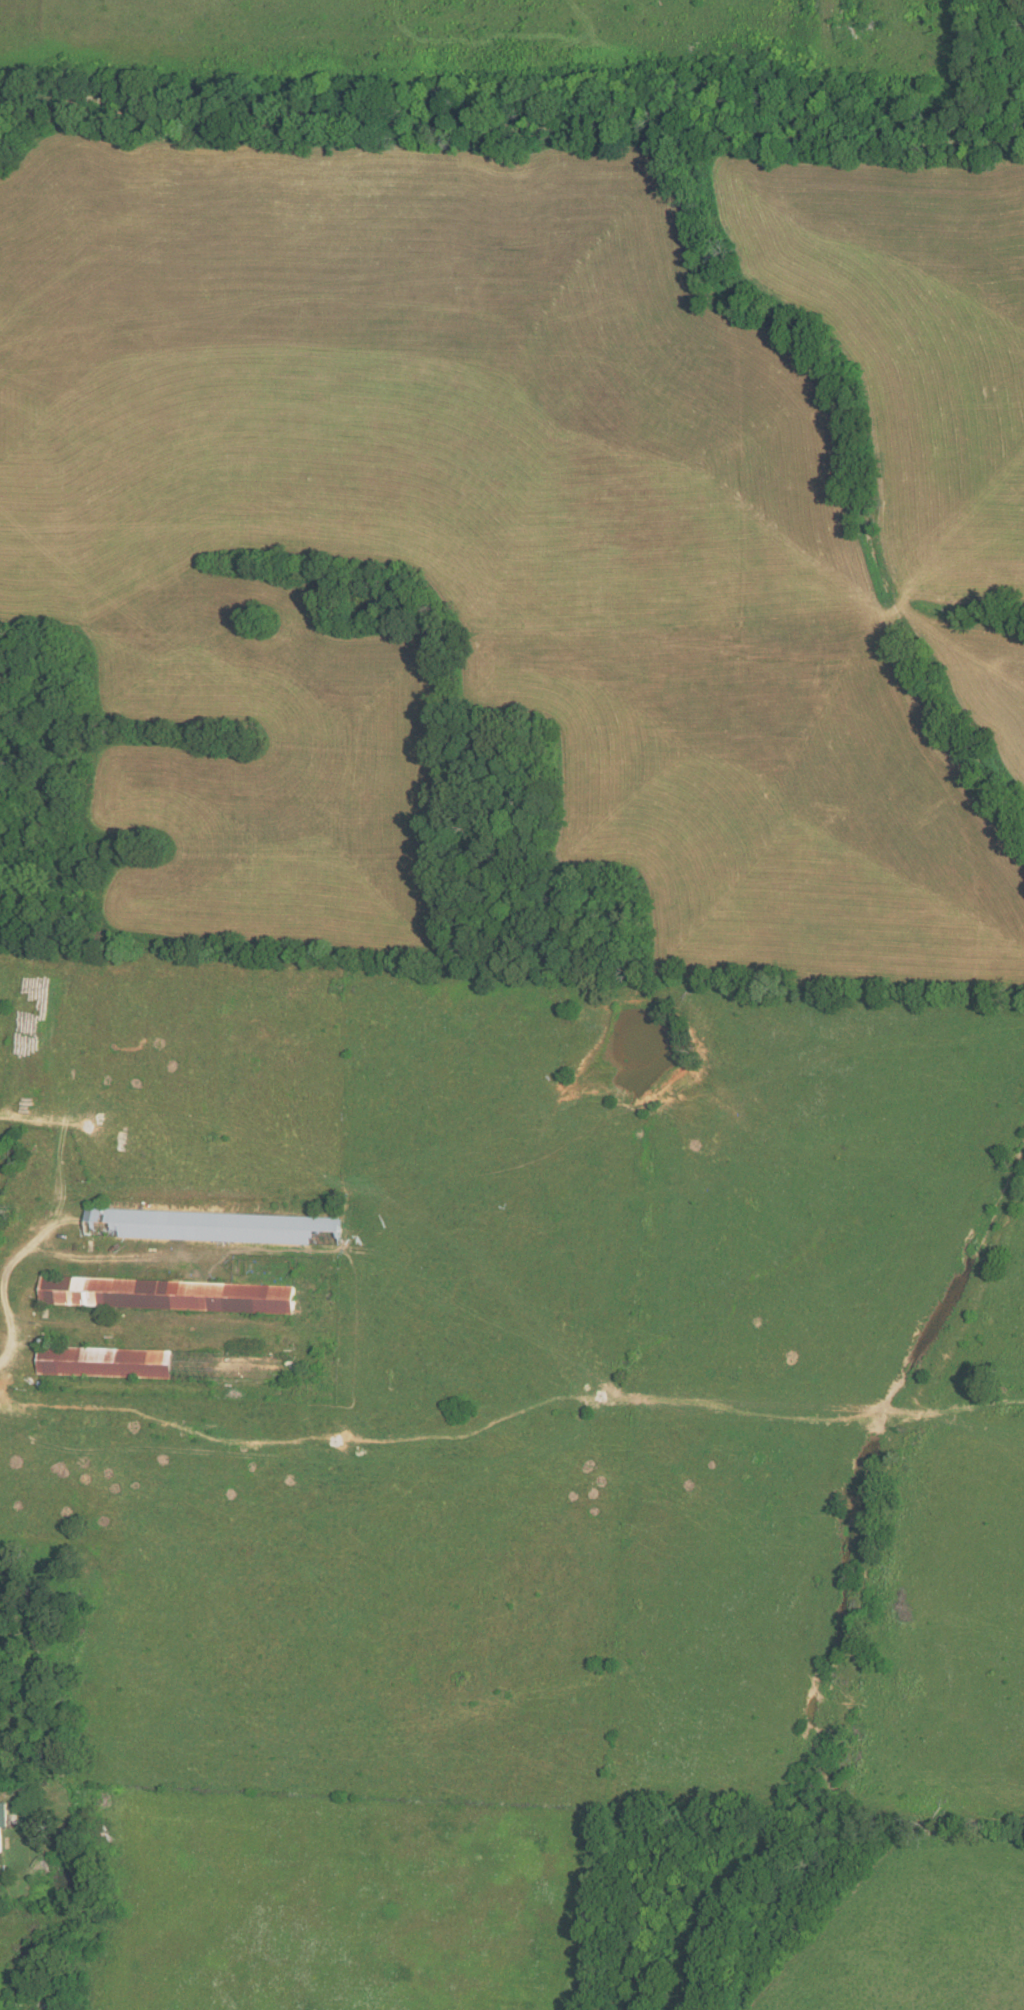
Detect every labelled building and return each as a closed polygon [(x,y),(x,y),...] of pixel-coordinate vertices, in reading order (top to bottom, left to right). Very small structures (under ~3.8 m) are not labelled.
[(344,1216),(90,1206),(89,1220),(115,1221),(115,1229),(123,1229),(122,1236),(317,1243),(318,1229),(344,1230),(344,1216)] [(45,1275),(44,1303),(297,1312),(298,1283),(45,1275)] [(41,1372),(175,1377),(176,1349),(42,1345),(41,1372)] [(3,1851),(3,1825),(18,1825),(18,1813),(8,1813),(8,1801),(0,1801),(0,1851),(3,1851)]
